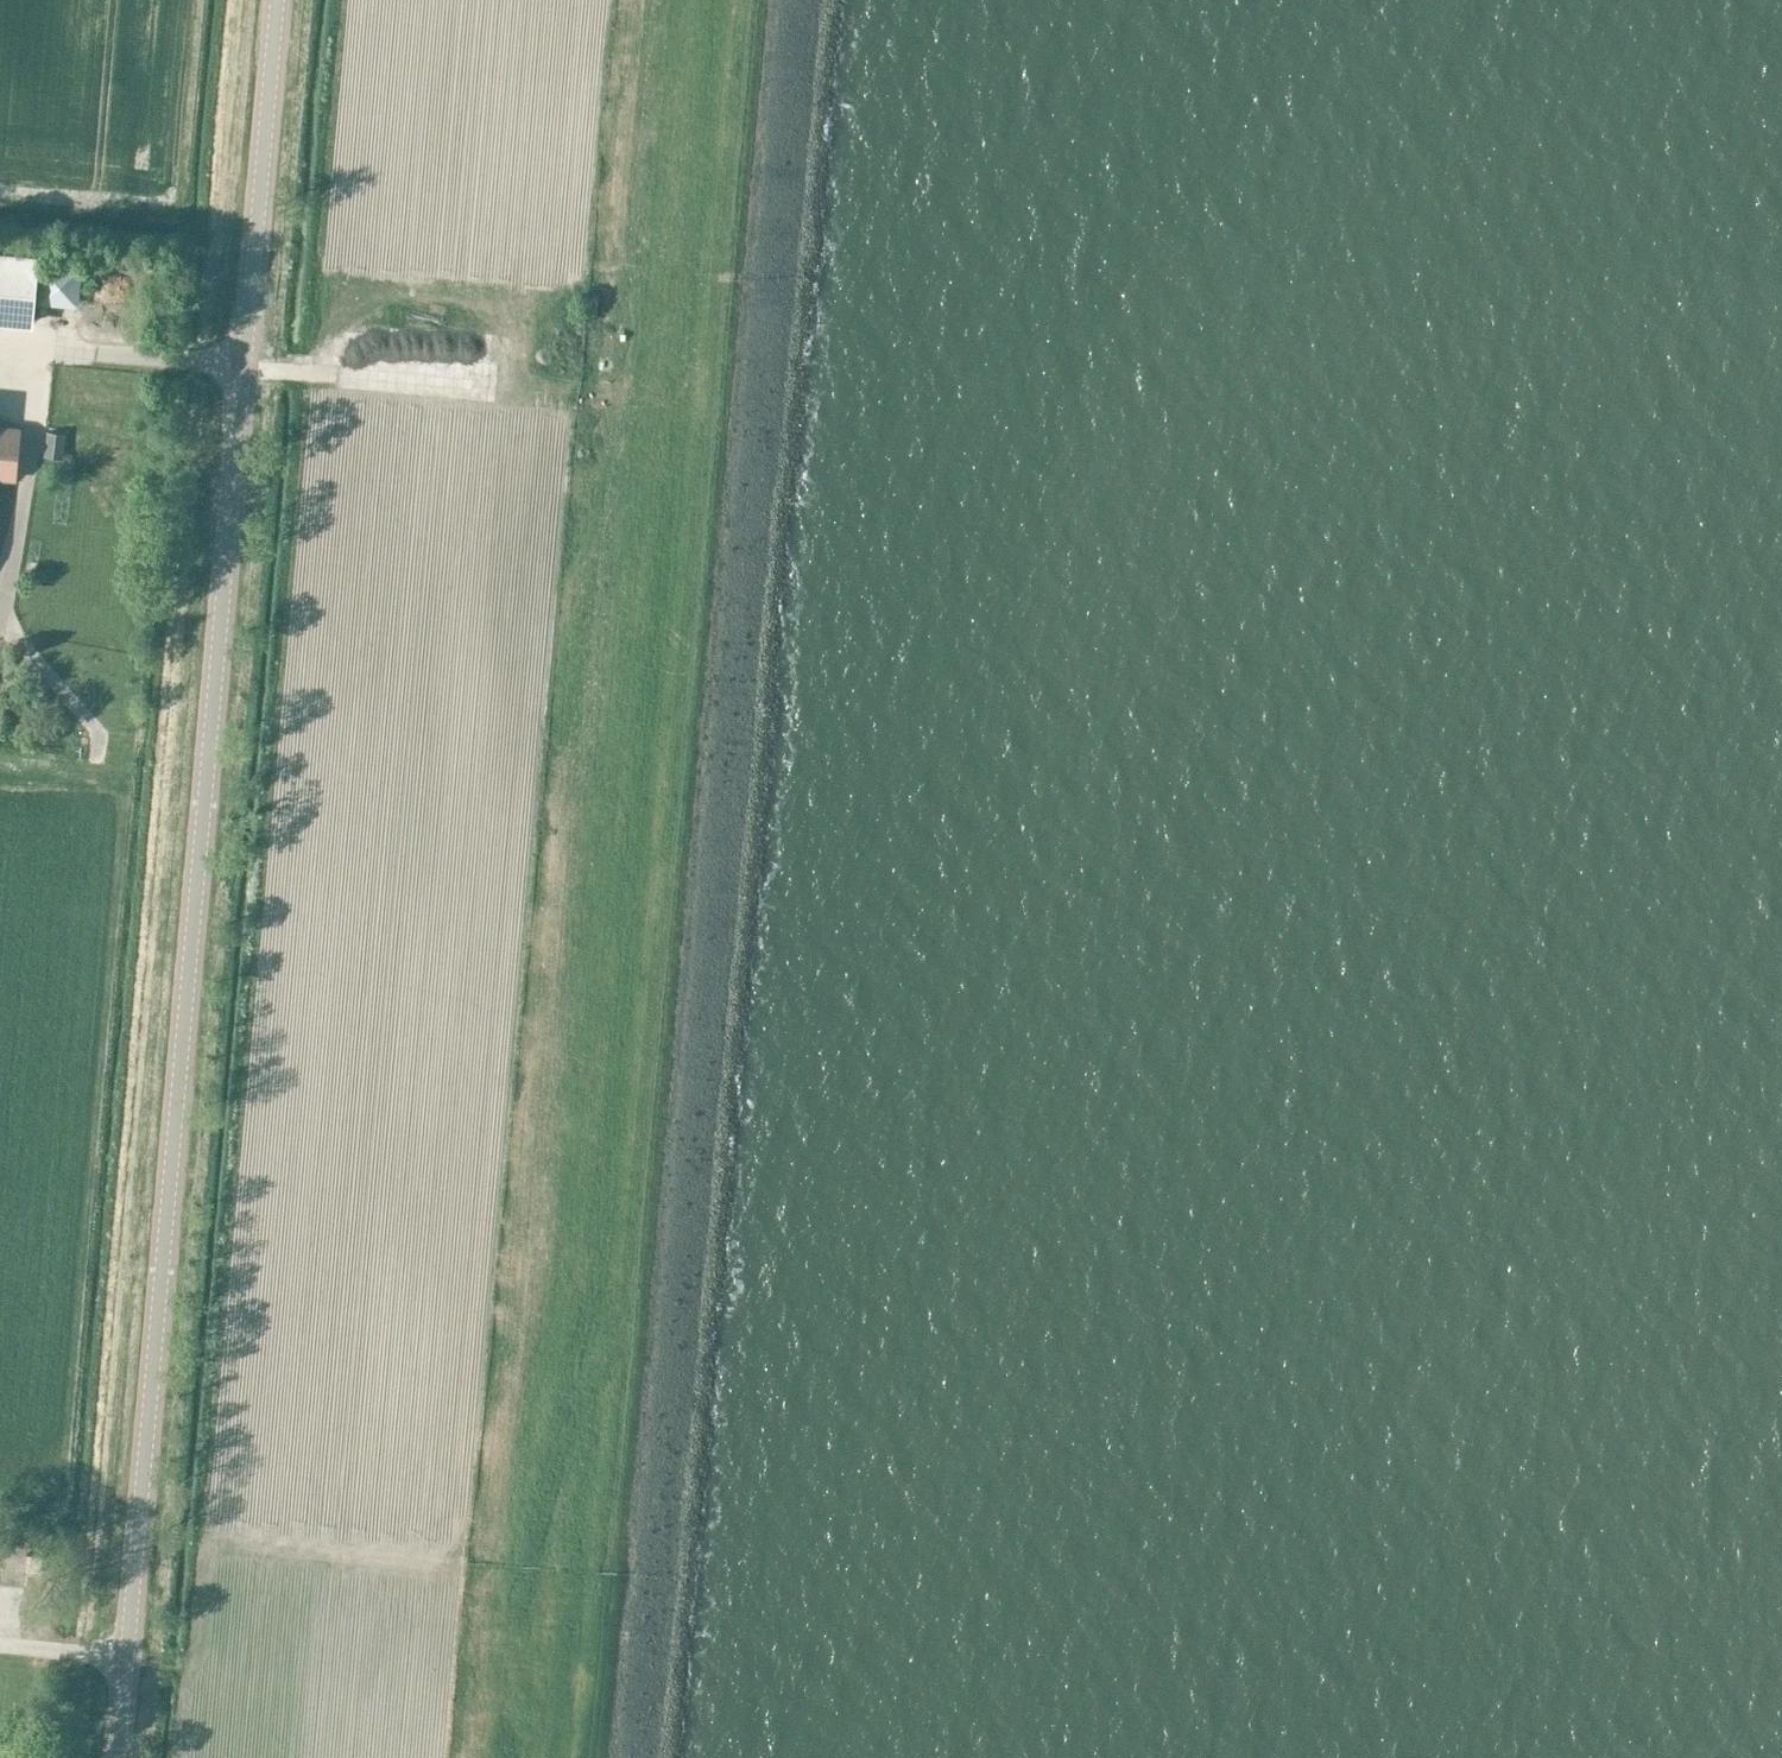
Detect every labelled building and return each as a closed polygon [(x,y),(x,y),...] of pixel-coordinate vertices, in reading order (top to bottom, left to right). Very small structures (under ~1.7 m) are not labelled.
[(33,324),(40,259),(0,256),(0,320),(33,324)] [(22,428),(0,427),(0,478),(18,481),(22,428)] [(48,431),(45,455),(61,457),(64,433),(48,431)] [(26,1570),(41,1571),(43,1552),(27,1551),(26,1570)]
